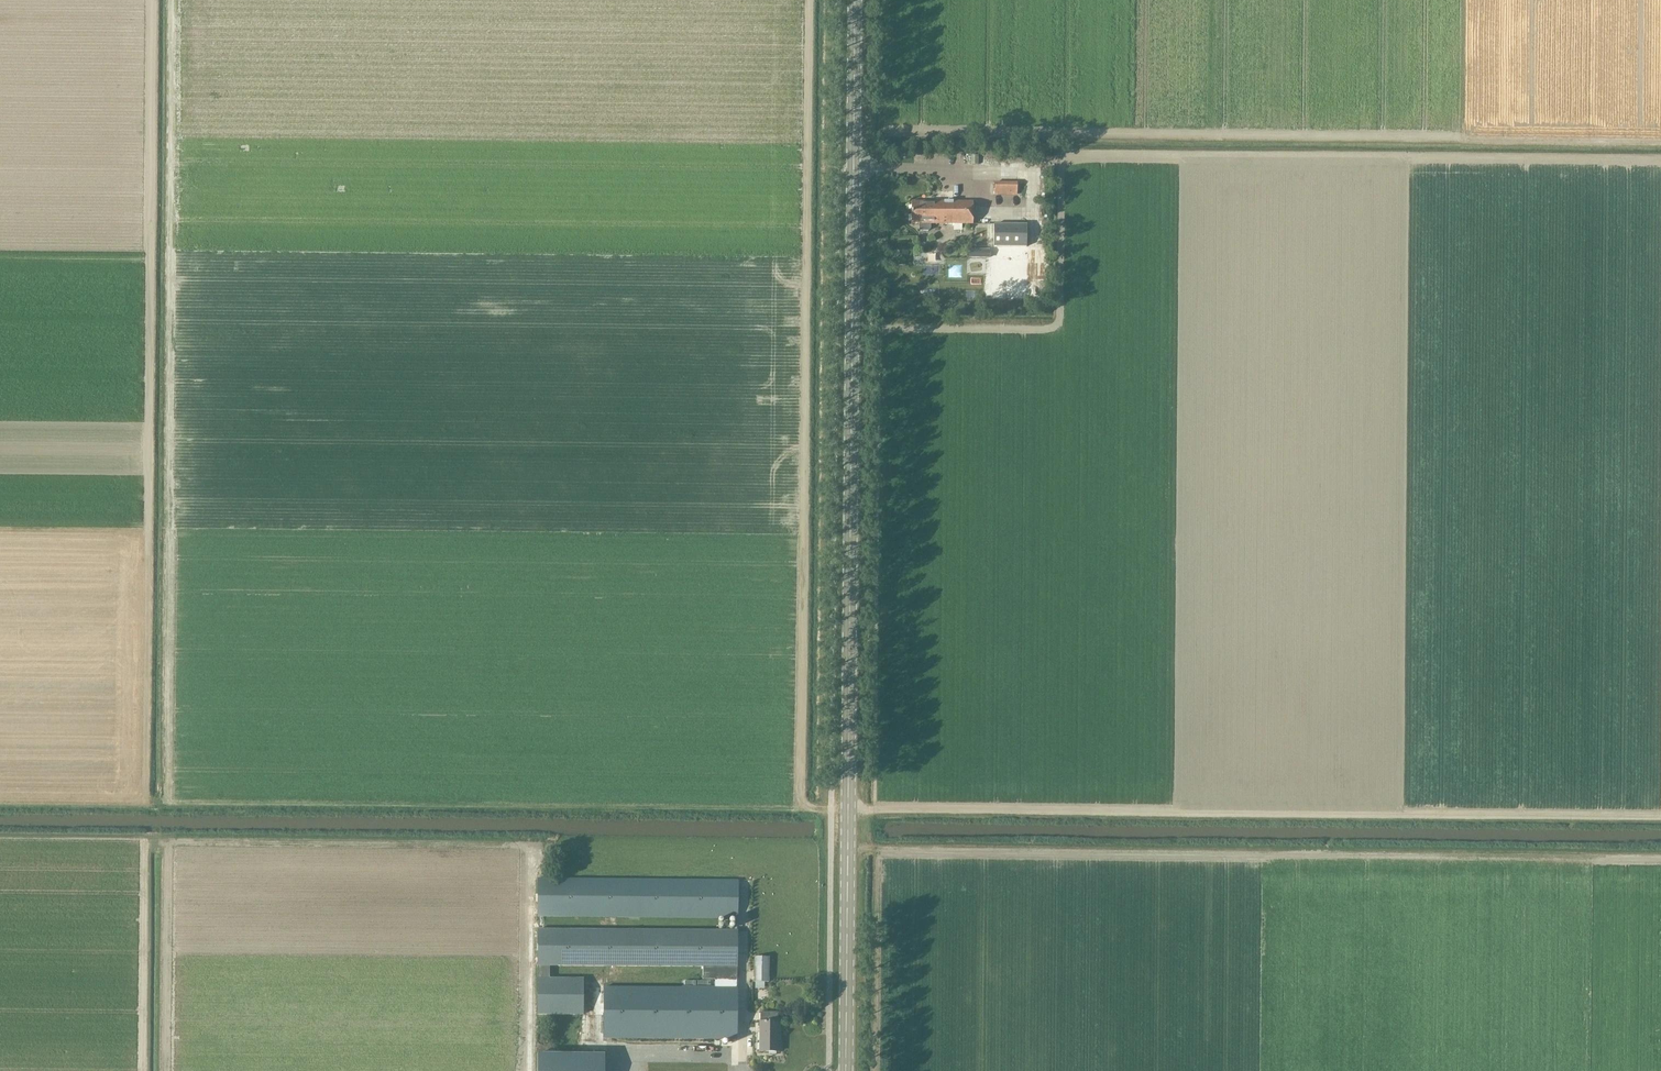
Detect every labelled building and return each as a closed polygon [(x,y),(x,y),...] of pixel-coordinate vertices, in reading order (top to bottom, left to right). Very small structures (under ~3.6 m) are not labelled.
[(1015,192),(1015,178),(992,178),(991,191),(1015,192)] [(931,224),(973,224),(973,202),(911,202),(911,224),(919,224),(919,231),(928,231),(931,229),(931,224)] [(1028,220),(995,220),(995,242),(1028,242),(1028,220)] [(738,880),(627,879),(538,878),(538,916),(737,918),(738,880)] [(537,1013),(581,1013),(581,978),(544,978),(544,965),(708,967),(708,979),(737,979),(737,931),(538,929),(537,1013)] [(754,957),(754,982),(768,982),(768,957),(754,957)] [(737,979),(714,979),(714,986),(604,985),(603,1038),(736,1038),(737,979)] [(760,1021),(759,1051),(780,1051),(780,1022),(777,1021),(777,1012),(759,1012),(759,1021),(760,1021)] [(604,1054),(560,1054),(560,1048),(549,1048),(549,1053),(537,1053),(537,1070),(604,1070),(604,1054)]
